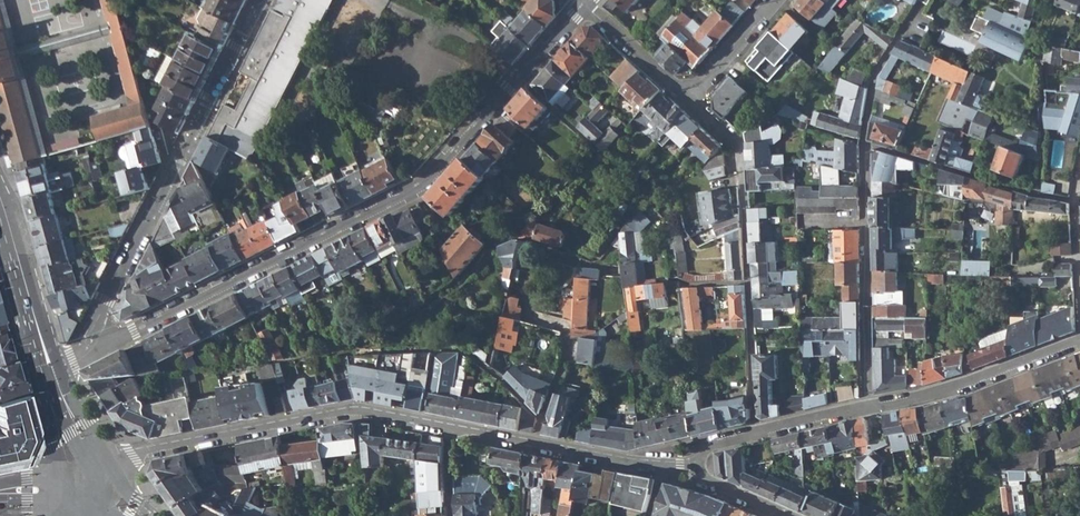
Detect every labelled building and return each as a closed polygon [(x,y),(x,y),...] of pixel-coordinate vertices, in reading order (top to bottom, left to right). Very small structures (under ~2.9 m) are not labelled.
[(104,11),(117,7),(115,0),(101,0),(104,11)] [(234,24),(246,0),(211,0),(206,10),(234,24)] [(333,0),(281,0),(277,7),(287,13),(285,17),(272,10),(240,72),(252,78),(245,91),(242,96),(235,110),(224,104),(207,136),(219,142),(231,148),(251,159),(333,0)] [(546,27),(555,17),(554,1),(553,0),(530,0),(516,0),(524,7),(527,10),(546,27)] [(626,12),(637,0),(613,0),(626,12)] [(711,50),(732,26),(720,15),(704,0),(690,0),(678,13),(676,11),(673,15),(678,20),(711,50)] [(720,15),(731,2),(728,0),(704,0),(720,15)] [(827,4),(823,0),(801,0),(796,6),(813,20),(827,4)] [(1027,36),(1037,0),(1020,0),(1022,1),(1018,18),(1005,13),(1004,15),(989,8),(985,17),(1027,36)] [(1078,14),(1079,10),(1079,8),(1079,0),(1044,0),(1078,14)] [(744,13),(731,2),(720,15),(732,26),(744,13)] [(117,7),(104,11),(108,25),(111,33),(114,43),(126,40),(117,7)] [(204,23),(198,36),(221,48),(234,24),(206,10),(204,9),(199,20),(204,23)] [(17,165),(40,158),(19,80),(22,79),(9,31),(6,32),(0,10),(0,105),(17,165)] [(546,27),(527,10),(510,29),(529,46),(546,27)] [(1032,38),(1027,36),(985,17),(979,14),(972,29),(984,35),(981,42),(1021,61),(1032,38)] [(772,32),(792,50),(808,32),(788,15),(772,32)] [(819,68),(831,73),(865,31),(886,49),(894,37),(858,18),(852,25),(834,47),(836,48),(819,68)] [(711,50),(678,20),(661,39),(668,45),(694,69),(711,50)] [(108,25),(18,49),(20,58),(111,33),(108,25)] [(571,41),(588,57),(605,39),(592,27),(584,27),(571,41)] [(493,48),(512,65),(529,46),(510,29),(493,48)] [(176,60),(207,76),(221,48),(198,36),(190,32),(176,60)] [(792,50),(772,32),(746,61),(769,82),(795,53),(792,50)] [(114,43),(132,107),(144,104),(135,71),(126,40),(114,43)] [(892,54),(931,72),(937,57),(901,40),(892,54)] [(555,59),(573,76),(590,58),(588,57),(571,41),(555,59)] [(608,49),(614,54),(617,50),(611,45),(608,49)] [(694,69),(668,45),(657,57),(676,74),(681,68),(689,74),(694,69)] [(1052,73),(1054,63),(1061,65),(1063,58),(1079,61),(1079,52),(1065,49),(1047,45),(1044,62),(1046,71),(1052,73)] [(949,98),(956,101),(970,71),(962,67),(937,57),(931,72),(939,75),(936,82),(943,85),(945,79),(955,83),(949,98)] [(531,85),(549,101),(560,88),(563,90),(574,78),(573,76),(555,59),(531,85)] [(169,88),(194,100),(207,76),(176,60),(163,85),(169,88)] [(853,82),(862,86),(867,75),(853,69),(848,80),(853,82)] [(972,107),(985,77),(970,71),(956,101),(972,107)] [(636,101),(644,108),(661,91),(640,72),(623,90),(622,92),(633,103),(636,101)] [(1079,94),(1079,77),(1072,76),(1070,86),(1058,85),(1058,90),(1070,92),(1070,93),(1079,94)] [(716,111),(724,118),(747,92),(731,78),(715,97),(716,111)] [(856,124),(820,114),(815,127),(859,140),(868,88),(862,86),(853,82),(851,99),(851,103),(855,104),(854,116),(857,116),(856,124)] [(888,82),(884,91),(909,101),(911,102),(913,96),(900,91),(901,88),(888,82)] [(194,100),(169,88),(158,110),(166,115),(161,125),(177,133),(194,100)] [(566,93),(563,90),(560,88),(549,101),(554,106),(566,93)] [(893,101),(907,107),(909,101),(884,91),(876,88),(874,99),(892,106),(893,101)] [(520,120),(529,128),(548,107),(527,89),(504,115),(515,125),(520,120)] [(1050,109),(1050,105),(1079,108),(1079,94),(1070,93),(1070,92),(1058,90),(1044,89),(1044,103),(1044,109),(1050,109)] [(659,126),(667,134),(686,114),(661,91),(644,108),(642,111),(654,121),(651,124),(657,129),(659,126)] [(577,127),(604,151),(618,136),(613,132),(622,122),(618,118),(604,134),(595,126),(602,118),(594,110),(601,103),(595,97),(584,110),(589,115),(577,127)] [(325,106),(330,117),(336,113),(330,101),(325,106)] [(134,132),(150,128),(144,104),(132,107),(94,118),(100,142),(134,132)] [(971,135),(986,140),(994,115),(980,110),(971,135)] [(872,111),(871,118),(880,120),(881,119),(899,126),(902,120),(872,111)] [(657,146),(661,150),(674,135),(687,146),(688,145),(702,129),(686,114),(667,134),(657,146)] [(496,160),(497,161),(514,142),(508,137),(518,126),(515,125),(504,115),(478,144),(496,160)] [(903,119),(902,120),(899,126),(881,119),(880,120),(871,118),(867,142),(872,144),(896,150),(910,117),(906,116),(905,119),(903,119)] [(747,144),(748,169),(770,169),(785,168),(784,159),(781,156),(770,156),(770,143),(775,143),(781,138),(782,130),(778,124),(763,133),(762,124),(745,134),(747,144)] [(930,160),(974,173),(977,165),(977,164),(974,163),(975,161),(959,155),(961,154),(963,149),(962,146),(960,145),(964,132),(960,130),(960,131),(943,125),(932,154),(930,160)] [(1024,155),(1038,161),(1039,132),(1027,127),(1024,137),(1027,138),(1024,148),(994,137),(992,143),(1003,147),(1024,155)] [(134,132),(139,143),(154,139),(153,135),(151,128),(150,128),(134,132)] [(695,160),(703,166),(722,147),(702,129),(688,145),(700,156),(695,160)] [(805,141),(814,143),(815,133),(806,130),(805,141)] [(194,161),(207,188),(210,187),(231,148),(219,142),(207,136),(194,161)] [(129,146),(130,148),(136,170),(142,168),(160,163),(154,139),(139,143),(129,146)] [(821,164),(858,174),(858,145),(836,139),(837,157),(823,157),(821,164)] [(464,159),(482,176),(496,160),(478,144),(464,159)] [(683,149),(695,160),(700,156),(688,145),(687,146),(683,149)] [(705,171),(710,180),(726,175),(722,147),(703,166),(702,167),(705,171)] [(1024,155),(1003,147),(995,169),(1015,177),(1024,155)] [(124,150),(130,171),(136,170),(130,148),(124,150)] [(930,160),(932,154),(915,148),(912,155),(930,160)] [(895,184),(899,185),(899,170),(916,170),(916,163),(882,153),(872,150),(873,182),(895,184)] [(17,165),(19,172),(46,165),(44,157),(40,158),(17,165)] [(104,176),(99,157),(86,160),(91,180),(104,176)] [(388,158),(363,171),(374,194),(399,181),(388,158)] [(430,197),(451,215),(484,177),(482,176),(464,159),(430,197)] [(196,220),(200,229),(222,218),(217,207),(207,188),(194,161),(180,188),(196,220)] [(638,165),(660,187),(665,184),(656,175),(643,161),(638,165)] [(19,172),(26,200),(52,193),(62,190),(73,187),(69,173),(60,176),(59,172),(49,175),(46,165),(19,172)] [(68,167),(59,169),(59,172),(60,176),(69,173),(68,167)] [(748,169),(749,192),(763,191),(762,183),(796,181),(795,167),(785,168),(770,169),(748,169)] [(148,189),(142,168),(136,170),(130,171),(119,174),(126,196),(148,189)] [(339,182),(350,206),(374,194),(363,171),(362,170),(338,181),(339,182)] [(944,194),(965,199),(966,196),(967,177),(941,170),(941,184),(947,184),(944,194)] [(967,177),(966,196),(985,199),(984,203),(991,211),(997,212),(995,224),(1012,226),(1013,209),(1013,192),(967,177)] [(1053,195),(1067,197),(1070,196),(1072,181),(1056,178),(1053,195)] [(812,192),(812,199),(821,199),(859,199),(859,187),(845,187),(845,183),(840,183),(840,182),(834,182),(834,179),(821,179),(821,192),(812,192)] [(94,189),(95,190),(101,189),(99,180),(95,181),(92,181),(94,189)] [(81,192),(94,189),(92,181),(79,185),(81,192)] [(796,181),(762,183),(763,191),(796,190),(796,189),(796,181)] [(339,182),(321,191),(329,207),(332,215),(350,206),(339,182)] [(873,228),(893,228),(893,198),(896,198),(895,184),(873,182),(873,228)] [(317,184),(301,192),(312,215),(329,207),(321,191),(317,184)] [(178,228),(196,220),(180,188),(165,216),(177,240),(178,243),(191,237),(187,230),(181,233),(178,228)] [(712,225),(718,238),(727,234),(739,228),(739,214),(732,217),(731,189),(698,193),(700,225),(712,225)] [(812,189),(796,189),(796,190),(797,199),(812,199),(812,192),(812,189)] [(290,210),(296,224),(312,215),(301,192),(300,192),(285,200),(290,210)] [(1013,192),(1013,209),(1069,215),(1068,203),(1054,200),(1030,197),(1013,192)] [(58,214),(52,193),(26,200),(32,221),(58,214)] [(836,209),(849,209),(859,210),(859,199),(821,199),(812,199),(797,199),(797,214),(836,213),(836,209)] [(143,200),(117,207),(122,225),(131,222),(143,200)] [(267,221),(277,243),(300,231),(296,224),(290,210),(285,200),(275,205),(280,215),(267,221)] [(398,250),(400,253),(406,250),(403,245),(420,237),(418,233),(423,230),(419,222),(427,218),(421,206),(412,210),(412,209),(395,217),(395,215),(383,221),(394,242),(398,250)] [(797,222),(793,223),(794,238),(778,238),(777,237),(770,237),(770,228),(774,228),(774,224),(782,223),(781,217),(769,217),(768,209),(749,209),(751,244),(777,243),(798,242),(798,231),(797,222)] [(859,218),(859,210),(849,209),(849,218),(859,218)] [(245,220),(260,252),(277,243),(267,221),(266,219),(253,225),(247,213),(242,215),(245,220)] [(32,221),(39,248),(65,240),(58,214),(32,221)] [(151,243),(155,251),(177,240),(165,216),(151,243)] [(243,231),(231,237),(243,261),(260,252),(245,220),(239,222),(243,231)] [(383,221),(367,229),(378,250),(394,242),(383,221)] [(519,237),(562,249),(566,236),(564,234),(540,227),(537,235),(528,233),(536,224),(533,221),(519,237)] [(122,225),(110,228),(113,238),(125,234),(131,222),(122,225)] [(443,249),(457,276),(486,244),(480,239),(482,236),(472,227),(470,230),(464,225),(443,249)] [(739,228),(727,234),(730,280),(743,280),(741,227),(739,228)] [(873,228),(873,252),(887,252),(896,252),(896,244),(904,239),(916,239),(917,229),(905,229),(893,228),(873,228)] [(352,236),(363,258),(378,250),(367,229),(352,236)] [(828,230),(829,263),(837,263),(859,263),(859,230),(828,230)] [(953,230),(945,230),(945,234),(954,234),(954,252),(962,252),(963,230),(953,230)] [(644,261),(643,252),(636,253),(633,232),(618,234),(621,264),(644,261)] [(209,247),(221,271),(243,261),(231,237),(230,234),(208,245),(209,247)] [(341,274),(341,275),(348,272),(347,270),(365,261),(363,258),(352,236),(328,248),(341,273),(341,274)] [(422,241),(420,237),(403,245),(406,250),(422,241)] [(74,238),(66,240),(72,261),(79,258),(74,238)] [(502,287),(510,289),(517,259),(522,241),(515,239),(500,245),(510,265),(509,269),(506,268),(502,287)] [(45,268),(72,261),(66,240),(65,240),(39,248),(45,268)] [(522,241),(517,259),(526,261),(531,243),(522,241)] [(394,242),(378,250),(382,257),(398,249),(394,242)] [(136,272),(153,306),(176,294),(165,272),(155,251),(151,243),(136,272)] [(769,273),(781,272),(780,262),(775,262),(774,249),(778,249),(777,243),(751,244),(752,263),(753,279),(769,278),(769,273)] [(1053,243),(1053,255),(1055,255),(1071,255),(1070,243),(1053,243)] [(187,261),(198,283),(221,271),(209,247),(186,260),(187,261)] [(328,248),(314,256),(324,276),(324,277),(329,286),(341,280),(338,275),(341,274),(341,273),(328,248)] [(378,250),(363,258),(365,261),(367,266),(383,259),(382,258),(382,257),(378,250)] [(643,252),(644,261),(654,260),(653,250),(643,252)] [(873,271),(897,272),(897,260),(886,260),(887,252),(873,252),(873,271)] [(678,269),(678,272),(686,271),(684,253),(676,253),(677,256),(678,269)] [(290,268),(300,288),(324,276),(314,256),(290,268)] [(86,273),(101,281),(105,273),(110,264),(95,257),(90,266),(86,273)] [(73,265),(72,261),(45,268),(53,297),(86,287),(84,280),(79,281),(74,265),(73,265)] [(187,261),(165,272),(176,294),(198,283),(187,261)] [(621,264),(624,289),(639,287),(656,284),(655,280),(638,281),(637,267),(645,266),(645,265),(644,261),(621,264)] [(964,273),(988,273),(988,262),(964,261),(964,273)] [(859,263),(837,263),(838,286),(843,286),(843,303),(859,303),(859,263)] [(1056,277),(1072,277),(1072,263),(1055,264),(1055,271),(1055,277),(1056,277)] [(586,329),(589,277),(597,278),(598,267),(576,267),(574,297),(559,297),(558,309),(564,310),(563,318),(553,316),(550,328),(561,331),(573,332),(573,337),(582,336),(595,334),(596,329),(586,329)] [(286,296),(291,306),(301,301),(303,305),(307,303),(300,288),(290,268),(275,275),(286,296)] [(774,296),(782,296),(782,284),(800,283),(799,271),(793,272),(781,272),(769,273),(769,278),(753,279),(753,299),(770,298),(774,296)] [(897,272),(873,271),(874,318),(888,318),(906,317),(905,305),(903,305),(903,291),(897,291),(897,272)] [(115,313),(123,321),(153,306),(136,272),(115,313)] [(682,279),(692,282),(723,281),(722,273),(716,274),(716,275),(695,276),(684,273),(682,279)] [(927,281),(939,282),(940,273),(928,273),(927,281)] [(278,299),(286,296),(275,275),(260,283),(273,305),(275,309),(281,306),(278,299)] [(1039,277),(1011,277),(1011,285),(1039,285),(1039,277)] [(1044,277),(1039,277),(1039,285),(1039,286),(1056,287),(1056,277),(1055,277),(1044,277)] [(86,287),(53,297),(57,313),(60,315),(61,318),(59,321),(62,329),(71,327),(67,312),(69,311),(82,307),(80,303),(91,300),(100,283),(86,287)] [(238,294),(250,317),(273,305),(260,283),(238,294)] [(640,299),(641,300),(653,298),(668,296),(666,283),(656,284),(639,287),(640,299)] [(730,286),(730,312),(722,313),(722,320),(722,323),(717,324),(717,330),(732,329),(745,328),(743,285),(730,286)] [(638,300),(640,299),(639,287),(624,289),(626,313),(628,332),(639,331),(638,300)] [(698,292),(712,291),(712,287),(679,288),(682,312),(682,325),(683,329),(683,331),(715,330),(717,330),(717,324),(717,323),(700,324),(698,292)] [(212,307),(225,331),(250,318),(250,317),(238,294),(212,307)] [(794,309),(793,299),(793,295),(782,296),(774,296),(770,298),(753,299),(755,328),(779,327),(778,322),(764,322),(764,309),(794,309)] [(515,320),(518,321),(521,309),(516,307),(519,298),(508,296),(503,317),(515,320)] [(802,327),(802,331),(828,330),(859,330),(859,303),(843,303),(843,319),(813,319),(812,320),(801,320),(802,327)] [(206,340),(213,353),(217,352),(211,338),(225,331),(212,307),(194,316),(206,340)] [(1074,307),(1038,321),(1037,346),(1054,340),(1053,338),(1060,336),(1061,337),(1075,332),(1074,311),(1074,307)] [(1023,316),(1010,315),(1009,340),(1009,357),(1037,346),(1038,321),(1038,310),(1024,310),(1023,316)] [(675,326),(682,325),(682,312),(674,313),(675,326)] [(533,324),(550,328),(553,316),(536,313),(533,324)] [(169,329),(182,352),(191,370),(198,369),(191,356),(194,355),(195,351),(195,349),(200,346),(198,344),(206,340),(194,316),(169,329)] [(874,348),(889,347),(888,330),(903,329),(904,339),(925,338),(926,316),(906,317),(888,318),(874,318),(874,348)] [(512,331),(515,320),(503,317),(495,347),(510,351),(512,343),(514,343),(516,332),(512,331)] [(605,355),(607,333),(604,328),(599,332),(598,339),(597,354),(601,355),(605,355)] [(143,342),(155,365),(182,352),(169,329),(143,342)] [(259,335),(272,361),(286,360),(270,329),(259,335)] [(828,330),(802,331),(803,356),(804,372),(808,372),(808,356),(829,356),(828,330)] [(859,330),(828,330),(829,356),(851,356),(851,361),(859,361),(859,330)] [(579,362),(595,364),(595,365),(632,371),(631,356),(631,354),(624,355),(624,357),(605,355),(601,355),(597,354),(598,339),(599,332),(597,334),(595,334),(582,336),(579,362)] [(8,338),(0,341),(0,362),(13,358),(8,338)] [(970,357),(963,358),(963,374),(1009,357),(1009,340),(975,352),(976,356),(970,357)] [(126,351),(136,375),(159,373),(155,365),(143,342),(126,351)] [(298,352),(302,358),(315,355),(311,347),(298,352)] [(889,347),(874,348),(874,388),(880,394),(905,389),(906,375),(896,375),(896,359),(890,359),(889,347)] [(85,374),(89,380),(101,379),(111,378),(136,375),(126,351),(85,371),(85,374)] [(434,354),(428,382),(436,384),(434,393),(432,393),(428,413),(458,418),(462,396),(468,358),(464,354),(456,398),(452,398),(461,353),(434,354)] [(1079,386),(1079,353),(1068,358),(1079,386)] [(353,377),(359,397),(359,399),(406,408),(412,380),(402,377),(407,354),(351,356),(353,370),(353,376),(353,377)] [(406,408),(423,412),(428,382),(434,354),(407,354),(402,377),(412,380),(406,408)] [(945,365),(947,379),(963,374),(963,358),(964,354),(945,355),(945,365)] [(632,371),(634,387),(641,386),(638,355),(631,356),(632,371)] [(758,417),(763,420),(781,416),(780,405),(772,406),(771,380),(778,379),(778,356),(756,356),(758,417)] [(19,380),(13,358),(0,362),(0,386),(19,380)] [(924,361),(923,385),(939,381),(944,379),(947,379),(945,365),(940,367),(936,368),(933,358),(924,361)] [(1051,364),(1061,390),(1068,387),(1070,390),(1079,386),(1068,358),(1051,364)] [(919,368),(907,368),(906,375),(905,389),(923,385),(924,361),(919,361),(919,368)] [(524,374),(540,380),(543,371),(527,365),(528,364),(522,362),(517,367),(524,374)] [(257,366),(261,380),(278,378),(273,364),(257,366)] [(1045,399),(1054,396),(1053,393),(1061,390),(1051,364),(1034,371),(1045,399)] [(506,377),(540,415),(553,384),(540,380),(524,374),(517,367),(506,377)] [(336,381),(342,401),(355,399),(357,399),(359,399),(359,397),(353,377),(353,376),(353,370),(347,371),(348,379),(336,381)] [(1017,377),(1027,404),(1035,400),(1036,403),(1045,399),(1034,371),(1017,377)] [(185,374),(188,389),(198,388),(194,372),(185,373),(185,374)] [(185,374),(157,379),(160,392),(148,394),(150,405),(190,397),(188,389),(185,374)] [(220,380),(221,388),(248,385),(246,374),(220,380)] [(320,385),(325,405),(342,401),(336,381),(335,377),(331,378),(332,382),(320,385)] [(1011,413),(1020,409),(1020,406),(1027,404),(1017,377),(1000,384),(1011,413)] [(101,397),(112,413),(128,403),(138,396),(141,394),(130,379),(129,378),(116,387),(115,387),(101,397)] [(111,378),(101,379),(104,383),(113,384),(115,387),(116,387),(111,378)] [(89,380),(101,397),(115,387),(113,384),(104,383),(101,379),(89,380)] [(23,392),(19,380),(0,386),(0,398),(23,392)] [(261,383),(248,385),(221,388),(223,397),(228,424),(271,416),(261,383)] [(851,383),(833,387),(837,403),(855,399),(851,383)] [(983,390),(993,416),(1002,413),(1003,416),(1011,413),(1000,384),(983,390)] [(303,389),(309,408),(313,407),(325,405),(320,385),(307,388),(303,389)] [(1069,393),(1070,390),(1068,387),(1061,390),(1063,396),(1069,393)] [(293,391),(298,410),(309,408),(303,389),(293,391)] [(576,394),(561,389),(552,414),(566,420),(572,422),(574,417),(568,415),(570,411),(571,412),(575,413),(581,396),(576,394)] [(657,389),(658,406),(666,405),(665,389),(657,389)] [(973,427),(985,423),(984,420),(993,416),(983,390),(968,396),(972,421),(973,427)] [(25,463),(35,438),(35,437),(23,392),(0,398),(0,468),(25,463)] [(715,408),(715,403),(710,403),(709,410),(700,411),(699,392),(689,392),(691,412),(693,436),(720,430),(715,408)] [(715,408),(720,430),(746,424),(749,418),(748,409),(734,412),(729,392),(715,395),(715,403),(715,408)] [(805,410),(805,399),(805,393),(787,393),(787,405),(788,414),(794,413),(805,410)] [(826,394),(805,399),(805,410),(828,405),(826,394)] [(117,415),(132,429),(131,431),(152,439),(184,433),(182,421),(194,418),(191,403),(190,397),(150,405),(145,406),(144,402),(139,401),(138,396),(128,403),(112,413),(115,417),(117,415)] [(490,401),(462,396),(458,418),(501,426),(505,405),(490,401)] [(953,426),(972,421),(968,396),(944,402),(948,423),(952,422),(953,426)] [(228,424),(223,397),(191,403),(194,418),(195,423),(196,430),(228,424)] [(274,399),(278,414),(287,412),(283,397),(274,399)] [(587,405),(595,407),(597,398),(588,397),(587,405)] [(1036,406),(1036,403),(1035,400),(1027,404),(1029,409),(1036,406)] [(925,434),(949,428),(948,423),(944,402),(921,409),(925,432),(925,434)] [(501,426),(533,432),(537,419),(524,406),(524,408),(505,405),(501,426)] [(921,409),(904,412),(908,434),(910,442),(919,440),(918,433),(925,432),(921,409)] [(639,431),(640,448),(693,436),(691,412),(660,419),(655,419),(643,422),(642,412),(637,413),(639,431)] [(886,416),(893,452),(911,449),(908,434),(904,412),(886,416)] [(1002,419),(1003,416),(1002,413),(993,416),(995,422),(1002,419)] [(566,439),(572,422),(566,420),(552,414),(550,418),(544,435),(566,439)] [(132,429),(117,415),(115,417),(121,427),(131,431),(132,429)] [(995,422),(993,416),(984,420),(985,423),(988,425),(995,422)] [(640,448),(639,431),(632,430),(626,430),(625,433),(605,430),(607,419),(594,418),(591,444),(628,451),(635,449),(640,448)] [(866,419),(854,422),(858,446),(857,447),(858,456),(870,456),(874,452),(888,445),(887,439),(869,442),(866,419)] [(570,440),(576,424),(572,422),(566,439),(570,440)] [(831,452),(831,455),(835,454),(834,452),(857,447),(858,446),(854,422),(841,424),(842,427),(829,429),(832,442),(828,442),(828,443),(830,452),(831,452)] [(322,441),(324,456),(331,456),(332,457),(355,454),(355,450),(360,450),(358,439),(363,438),(363,424),(345,424),(321,428),(322,441)] [(365,454),(382,456),(382,455),(383,455),(385,438),(382,438),(371,436),(371,433),(371,424),(363,424),(363,438),(365,454)] [(803,433),(803,459),(809,460),(809,447),(828,443),(828,442),(832,442),(829,429),(828,427),(803,433)] [(1072,446),(1079,443),(1079,442),(1075,429),(1067,432),(1072,446)] [(1048,434),(1054,448),(1061,445),(1058,435),(1057,431),(1048,434)] [(1061,445),(1063,450),(1072,446),(1067,432),(1058,435),(1061,445)] [(796,450),(797,477),(804,477),(803,459),(803,433),(775,440),(778,453),(796,450)] [(1043,446),(1044,451),(1054,448),(1048,434),(1039,438),(1043,446)] [(244,473),(283,466),(281,446),(281,436),(238,445),(243,466),(244,473)] [(444,491),(444,463),(443,446),(443,438),(431,436),(429,444),(420,443),(418,459),(417,461),(419,482),(419,485),(419,488),(419,492),(432,491),(444,491)] [(35,438),(25,463),(29,462),(36,443),(35,438)] [(383,455),(418,459),(420,443),(385,438),(383,455)] [(283,466),(287,492),(295,491),(292,464),(314,460),(318,487),(327,486),(324,456),(322,441),(302,443),(281,446),(283,466)] [(752,445),(756,465),(770,462),(774,461),(769,441),(752,445)] [(477,464),(488,466),(491,448),(481,446),(477,464)] [(1009,458),(1009,462),(1045,460),(1044,451),(1043,446),(1026,452),(1009,458)] [(719,475),(746,487),(745,473),(746,472),(744,447),(717,453),(719,475)] [(514,482),(524,485),(525,481),(525,474),(526,454),(496,448),(493,463),(504,465),(509,471),(508,475),(514,482)] [(203,491),(198,483),(193,476),(193,471),(206,468),(206,464),(205,464),(203,451),(161,459),(155,473),(184,515),(198,515),(219,502),(227,497),(222,486),(216,490),(207,496),(203,491)] [(858,462),(859,480),(867,480),(883,478),(881,467),(885,461),(874,452),(870,456),(858,456),(858,462)] [(365,454),(366,467),(383,466),(382,456),(365,454)] [(533,514),(542,515),(543,506),(544,499),(544,495),(545,485),(549,459),(526,454),(525,474),(525,481),(530,481),(530,484),(529,484),(530,485),(530,486),(530,487),(530,488),(531,488),(532,488),(533,489),(534,498),(533,514)] [(931,466),(955,468),(954,459),(930,457),(931,466)] [(545,485),(556,487),(557,479),(560,461),(549,459),(545,485)] [(1009,462),(1010,471),(1025,471),(1042,471),(1047,470),(1045,460),(1009,462)] [(565,488),(578,490),(581,471),(582,465),(563,462),(560,480),(559,487),(565,488)] [(222,486),(227,497),(236,491),(237,490),(245,489),(248,488),(244,473),(243,466),(214,466),(222,486)] [(573,515),(581,515),(583,503),(590,504),(591,497),(613,501),(620,473),(591,467),(591,473),(581,471),(578,490),(575,506),(573,515)] [(1005,515),(1017,515),(1013,486),(1009,487),(1008,482),(1025,482),(1025,471),(1010,471),(998,470),(1000,477),(1000,480),(1001,488),(1005,515)] [(746,487),(759,493),(765,481),(765,479),(752,475),(746,472),(745,473),(746,487)] [(628,505),(629,503),(631,493),(639,495),(650,497),(652,497),(655,480),(620,473),(613,501),(613,502),(628,505)] [(482,498),(493,485),(483,476),(458,476),(455,477),(455,515),(478,515),(477,505),(482,504),(482,498)] [(366,479),(366,488),(382,486),(383,487),(387,487),(387,479),(384,480),(384,478),(366,479)] [(202,479),(198,483),(203,491),(208,488),(202,479)] [(777,501),(783,487),(773,483),(765,479),(765,481),(759,493),(777,501)] [(775,479),(773,483),(783,487),(785,483),(775,479)] [(867,480),(859,480),(859,491),(868,491),(867,480)] [(1043,482),(1044,501),(1054,499),(1052,481),(1043,482)] [(718,515),(721,515),(722,515),(728,503),(726,503),(725,503),(707,496),(708,496),(692,491),(667,483),(655,515),(717,515),(718,515)] [(383,500),(388,500),(391,498),(390,487),(389,487),(387,487),(383,487),(383,500)] [(805,496),(783,487),(777,501),(800,510),(806,497),(805,496)] [(245,511),(257,488),(248,488),(245,489),(242,494),(237,506),(232,515),(256,515),(245,511)] [(562,504),(575,506),(578,490),(565,488),(562,504)] [(419,515),(444,515),(443,515),(442,507),(444,507),(444,491),(432,491),(419,492),(420,508),(421,515),(419,515)] [(813,515),(835,515),(841,503),(814,491),(805,513),(813,515)] [(637,504),(639,495),(631,493),(629,503),(637,504)] [(413,509),(412,500),(383,502),(384,511),(395,510),(413,509)] [(237,506),(226,501),(220,512),(216,510),(220,503),(219,502),(198,515),(232,515),(237,506)] [(753,515),(728,503),(722,515),(753,515)] [(856,509),(841,503),(835,515),(853,515),(854,513),(856,510),(856,509)] [(860,503),(860,507),(860,515),(887,515),(860,503)] [(575,506),(562,504),(560,515),(573,515),(575,506)] [(283,505),(268,508),(264,515),(277,515),(283,505)] [(551,507),(543,506),(542,515),(549,515),(551,507)]
